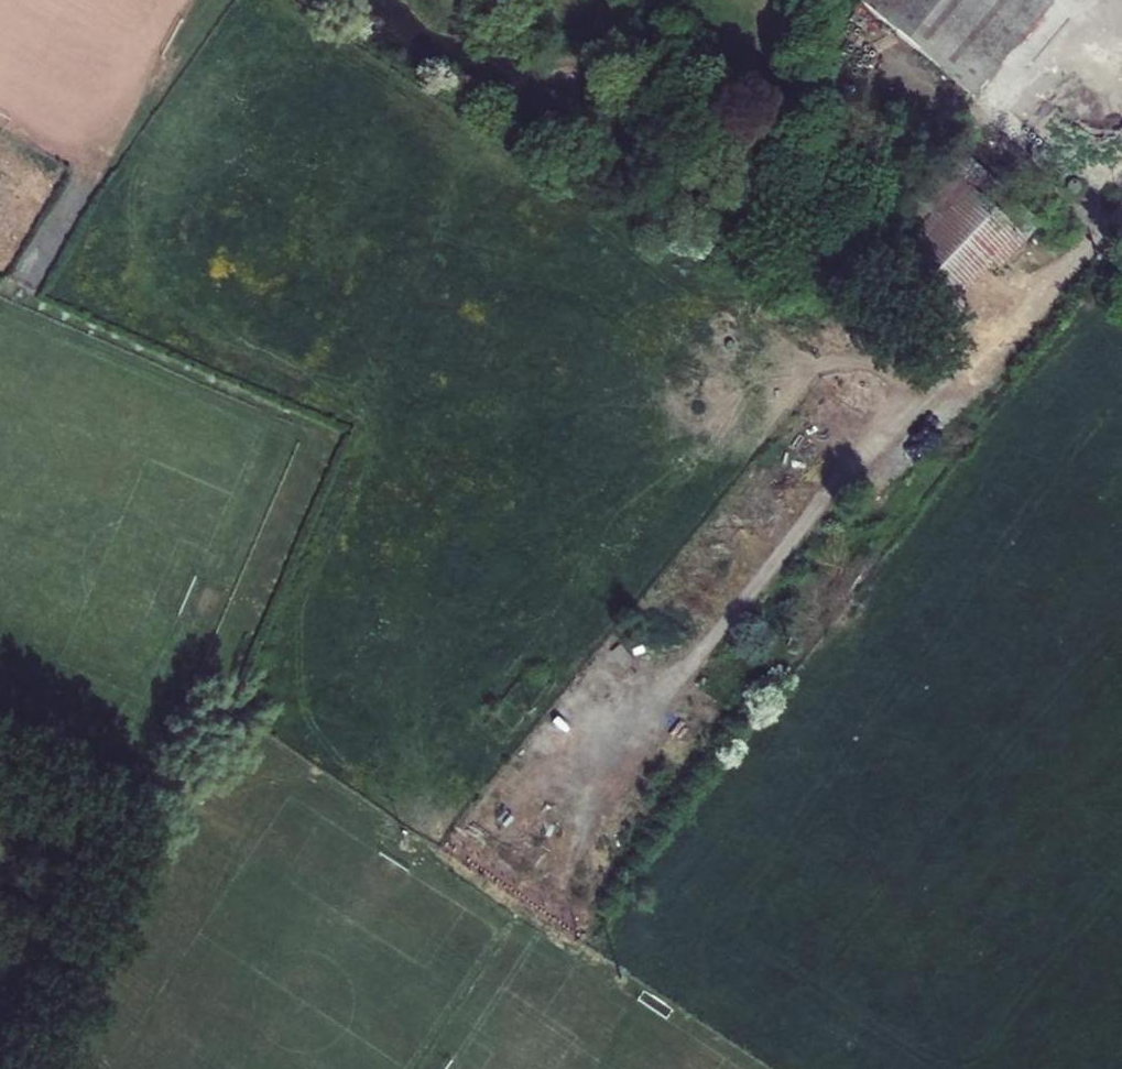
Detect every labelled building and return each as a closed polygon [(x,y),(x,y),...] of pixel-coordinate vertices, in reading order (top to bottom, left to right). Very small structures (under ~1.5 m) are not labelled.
[(971,99),(1054,0),(854,0),(971,99)] [(1099,28),(1077,50),(1091,63),(1112,41),(1099,28)] [(933,216),(979,167),(961,150),(915,198),(921,206),(933,216)] [(1040,225),(979,167),(933,216),(901,249),(885,267),(947,325),(1040,225)] [(901,249),(933,216),(921,206),(890,239),(901,249)]
